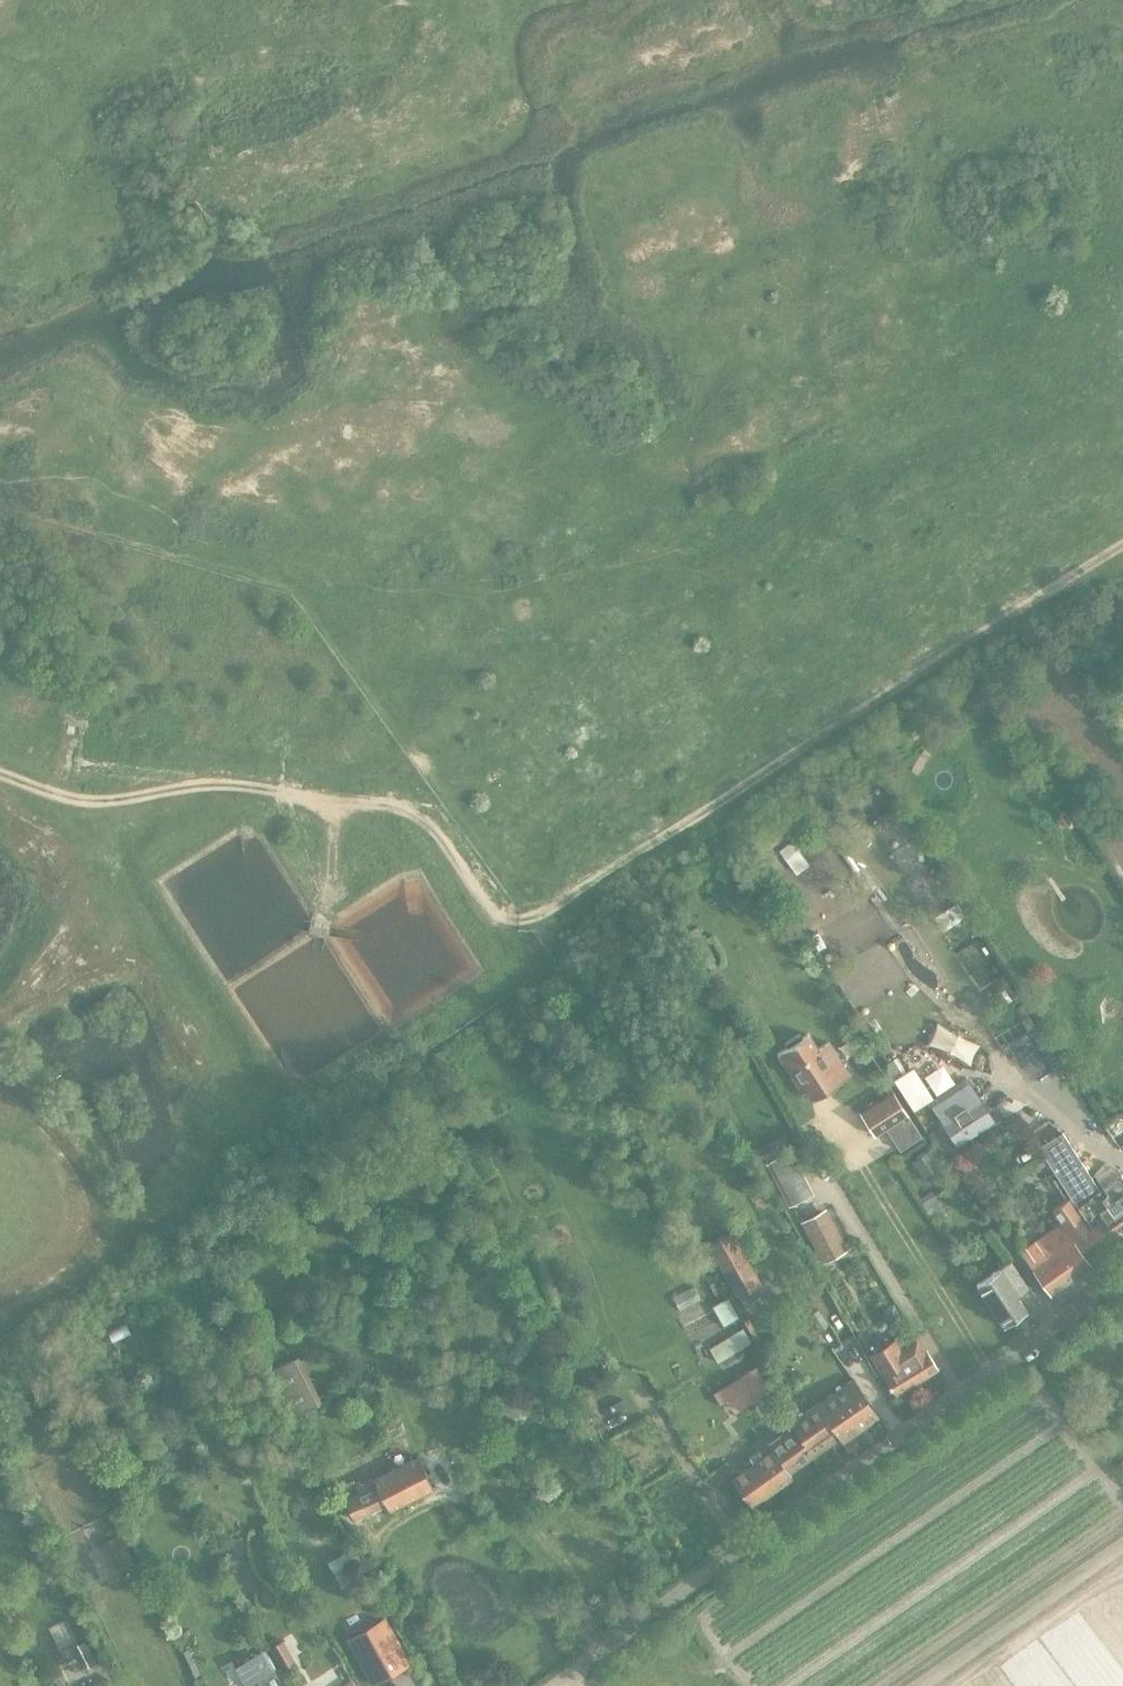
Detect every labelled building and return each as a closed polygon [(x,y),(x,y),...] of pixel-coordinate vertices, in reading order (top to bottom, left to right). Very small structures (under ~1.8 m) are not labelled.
[(791,841),(778,850),(787,863),(800,854),(791,841)] [(957,902),(933,917),(942,931),(966,916),(957,902)] [(1003,974),(993,980),(997,987),(1005,988),(1010,984),(1003,974)] [(1005,988),(999,991),(1008,1005),(1019,998),(1010,984),(1005,988)] [(777,1052),(802,1092),(806,1089),(813,1098),(850,1074),(828,1041),(817,1048),(808,1033),(802,1036),(800,1032),(784,1042),(787,1046),(777,1052)] [(891,1048),(882,1034),(875,1039),(884,1052),(891,1048)] [(896,1056),(885,1064),(895,1079),(906,1071),(896,1056)] [(964,1077),(927,1102),(940,1121),(942,1124),(938,1128),(949,1145),(954,1142),(956,1145),(993,1120),(977,1096),(964,1077)] [(893,1090),(859,1112),(874,1134),(885,1127),(907,1113),(893,1090)] [(1032,1108),(1022,1114),(1026,1120),(1036,1114),(1032,1108)] [(1014,1124),(1004,1130),(1011,1141),(1021,1135),(1014,1124)] [(1038,1146),(1069,1195),(1090,1226),(1098,1220),(1111,1240),(1122,1231),(1122,1176),(1120,1172),(1098,1188),(1062,1131),(1038,1146)] [(770,1142),(759,1148),(766,1160),(777,1154),(770,1142)] [(912,1159),(923,1177),(949,1160),(938,1143),(912,1159)] [(814,1193),(791,1149),(769,1161),(792,1205),(814,1193)] [(963,1167),(975,1183),(983,1177),(971,1162),(963,1167)] [(944,1209),(931,1189),(919,1198),(931,1217),(944,1209)] [(1098,1220),(1090,1226),(1069,1195),(1051,1209),(1060,1222),(1020,1251),(1050,1293),(1091,1263),(1087,1257),(1111,1240),(1098,1220)] [(801,1220),(823,1262),(848,1248),(825,1207),(801,1220)] [(730,1231),(709,1242),(738,1295),(759,1283),(730,1231)] [(993,1272),(976,1283),(1003,1325),(1026,1310),(1017,1295),(1025,1289),(1028,1288),(1010,1260),(992,1271),(993,1272)] [(708,1346),(717,1361),(722,1358),(725,1363),(739,1355),(736,1351),(751,1341),(742,1327),(708,1346)] [(884,1376),(895,1394),(938,1368),(926,1349),(924,1351),(917,1338),(900,1348),(893,1337),(869,1352),(884,1376)] [(272,1367),(295,1413),(318,1402),(294,1356),(272,1367)] [(756,1366),(713,1392),(720,1403),(727,1399),(749,1385),(756,1398),(771,1390),(763,1377),(756,1366)] [(791,1422),(793,1426),(814,1454),(839,1436),(842,1440),(878,1414),(853,1378),(817,1403),(791,1422)] [(814,1454),(793,1426),(769,1444),(772,1448),(752,1462),(731,1477),(751,1504),(791,1475),(788,1472),(814,1454)] [(853,1438),(844,1445),(849,1452),(858,1445),(853,1438)] [(375,1483),(358,1491),(352,1478),(337,1486),(352,1517),(352,1518),(385,1501),(388,1508),(433,1486),(417,1454),(372,1477),(375,1483)] [(104,1541),(119,1570),(133,1563),(117,1534),(104,1541)] [(345,1551),(334,1557),(347,1582),(358,1576),(345,1551)] [(349,1636),(376,1682),(413,1661),(386,1615),(349,1636)] [(294,1660),(281,1637),(269,1644),(282,1667),(294,1660)] [(84,1639),(77,1643),(88,1665),(95,1662),(84,1639)] [(234,1666),(244,1683),(245,1683),(247,1685),(283,1685),(272,1667),(273,1666),(263,1649),(234,1666)]
